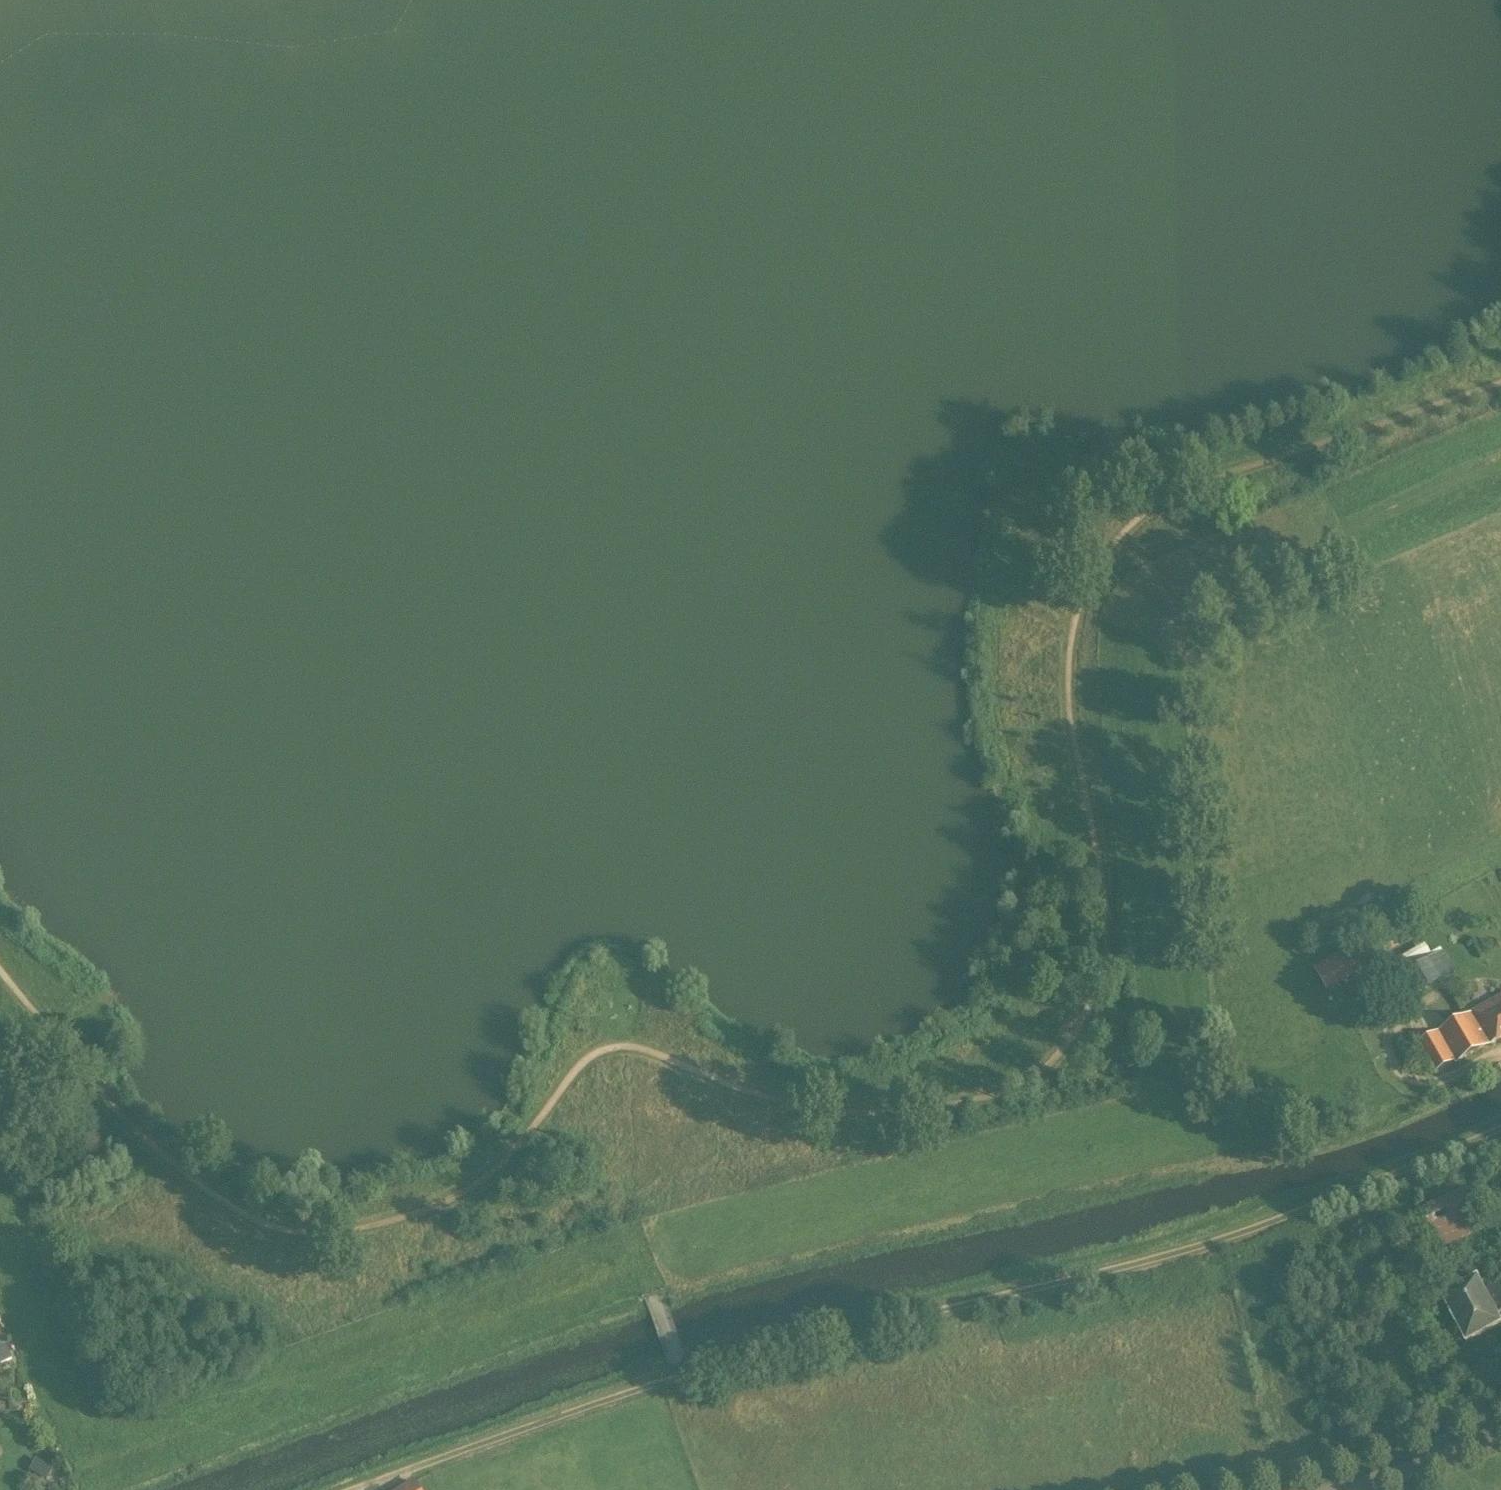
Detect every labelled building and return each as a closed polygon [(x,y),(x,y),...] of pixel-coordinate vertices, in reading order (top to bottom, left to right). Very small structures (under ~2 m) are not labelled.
[(1387,955),(1416,938),(1404,918),(1375,935),(1387,955)] [(1357,945),(1343,953),(1354,973),(1368,964),(1357,945)] [(1446,946),(1392,965),(1403,995),(1456,976),(1446,946)] [(1464,1019),(1440,1033),(1456,1062),(1496,1040),(1496,1041),(1500,1039),(1500,997),(1464,1018),(1464,1019)] [(1467,1192),(1425,1204),(1437,1247),(1480,1235),(1467,1192)] [(1482,1201),(1500,1242),(1500,1192),(1482,1201)] [(1492,1307),(1478,1280),(1443,1298),(1467,1344),(1500,1325),(1500,1324),(1497,1317),(1500,1314),(1500,1283),(1487,1291),(1496,1305),(1492,1307)] [(413,1481),(398,1489),(419,1489),(413,1481)]
